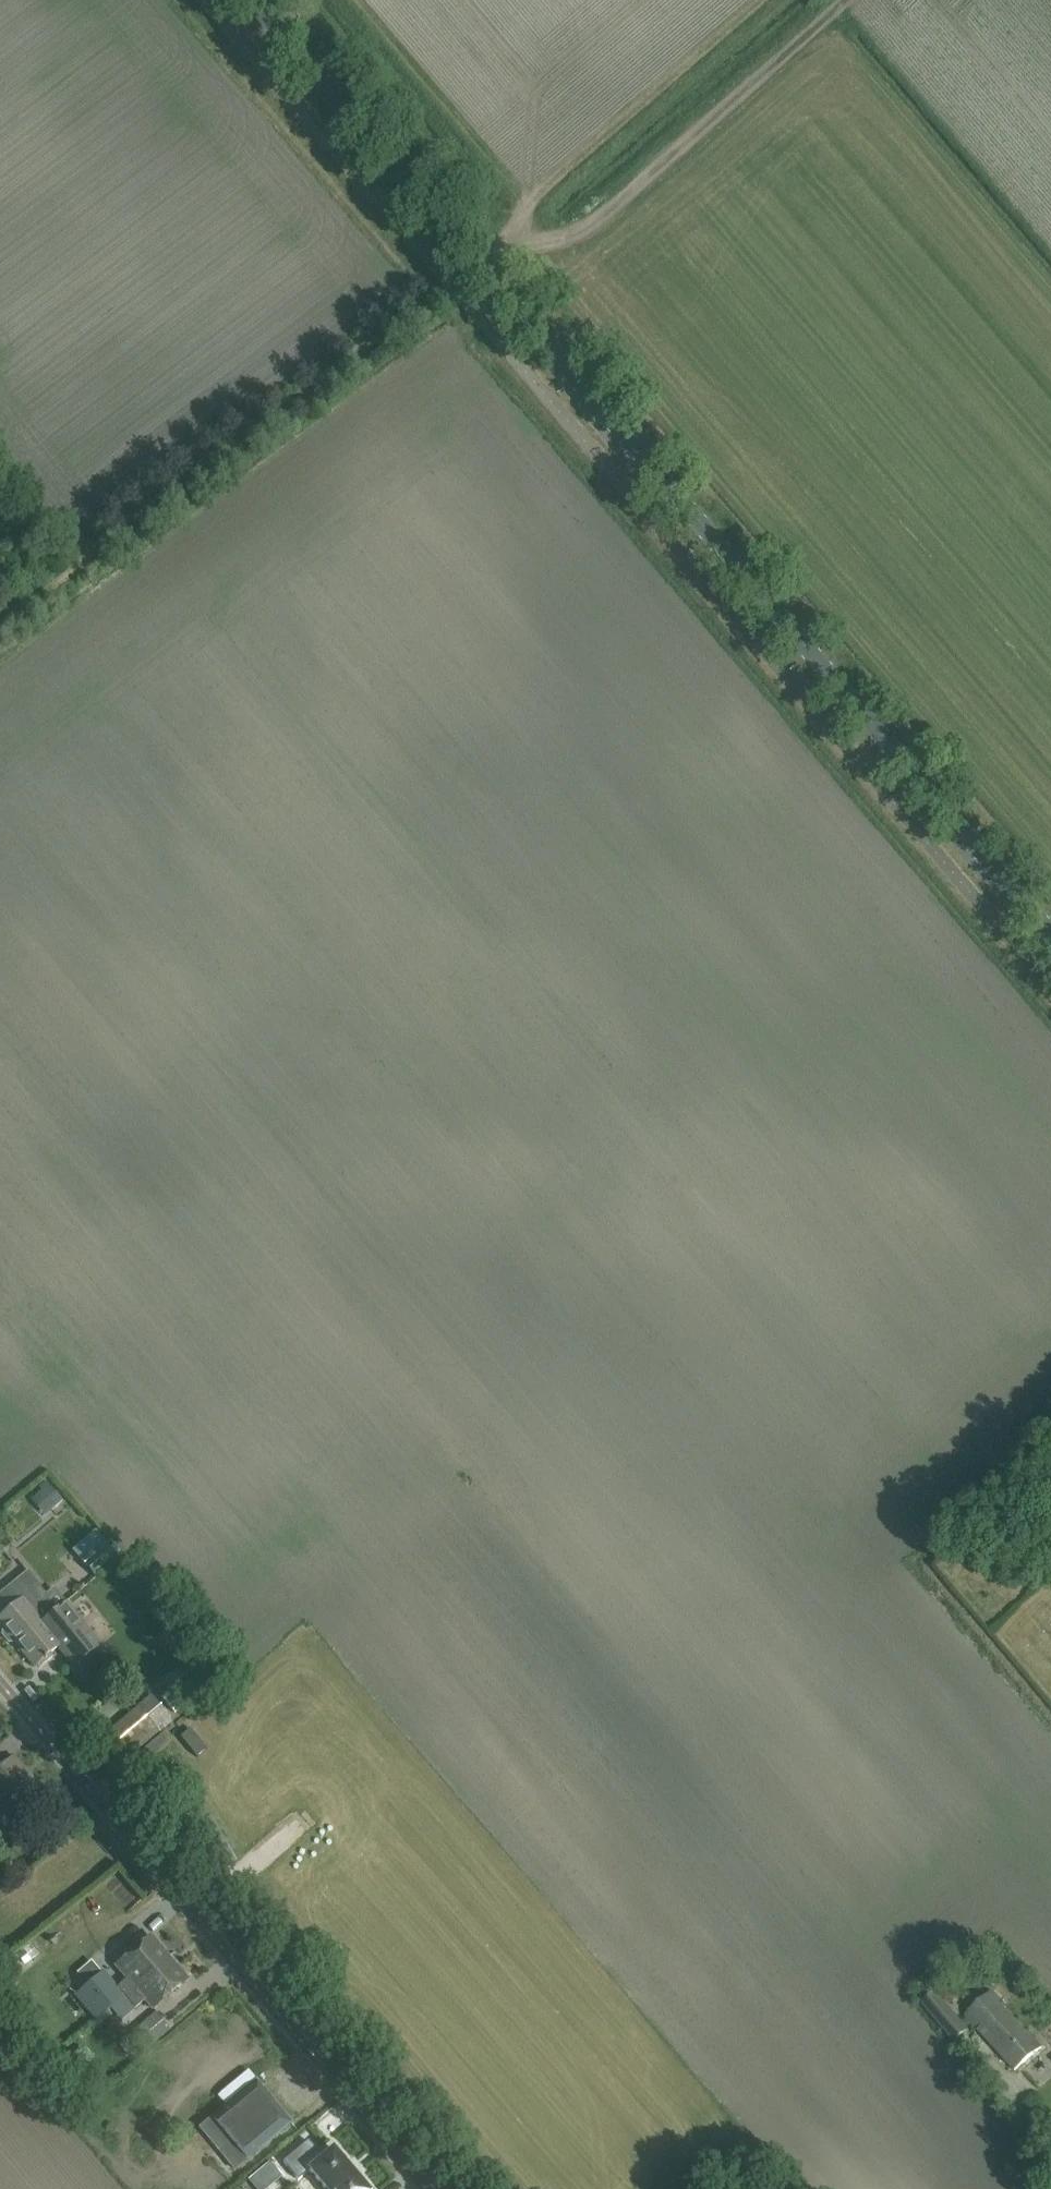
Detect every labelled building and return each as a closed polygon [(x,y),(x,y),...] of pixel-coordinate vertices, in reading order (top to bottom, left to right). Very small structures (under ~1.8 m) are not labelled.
[(48,1510),(65,1498),(58,1487),(41,1499),(48,1510)] [(119,1558),(105,1542),(82,1562),(95,1578),(119,1558)] [(3,1630),(1,1631),(1,1634),(7,1642),(10,1642),(12,1640),(14,1643),(40,1622),(33,1612),(49,1599),(26,1572),(4,1589),(16,1603),(0,1616),(0,1626),(3,1630)] [(40,1622),(14,1643),(33,1666),(37,1668),(51,1657),(48,1654),(56,1647),(73,1668),(99,1646),(64,1603),(40,1622)] [(152,1696),(111,1731),(131,1755),(172,1720),(152,1696)] [(33,1792),(39,1787),(13,1757),(0,1768),(0,1808),(6,1815),(17,1806),(24,1814),(40,1800),(33,1792)] [(152,2009),(187,1979),(151,1937),(116,1967),(126,1979),(117,1987),(104,1971),(88,1985),(109,2010),(124,1997),(135,2009),(145,2000),(152,2009)] [(960,1996),(949,1984),(938,1994),(949,2006),(960,1996)] [(1014,2070),(1041,2047),(991,1990),(964,2013),(1014,2070)] [(952,2044),(967,2031),(934,1993),(919,2005),(952,2044)] [(132,2032),(146,2049),(170,2029),(156,2012),(132,2032)] [(224,2096),(255,2074),(250,2067),(219,2090),(224,2096)] [(254,2082),(198,2127),(235,2169),(289,2122),(254,2082)] [(283,2163),(298,2180),(309,2171),(325,2188),(367,2188),(333,2149),(322,2158),(308,2141),(283,2163)] [(248,2180),(256,2188),(267,2188),(282,2176),(270,2161),(248,2180)]
